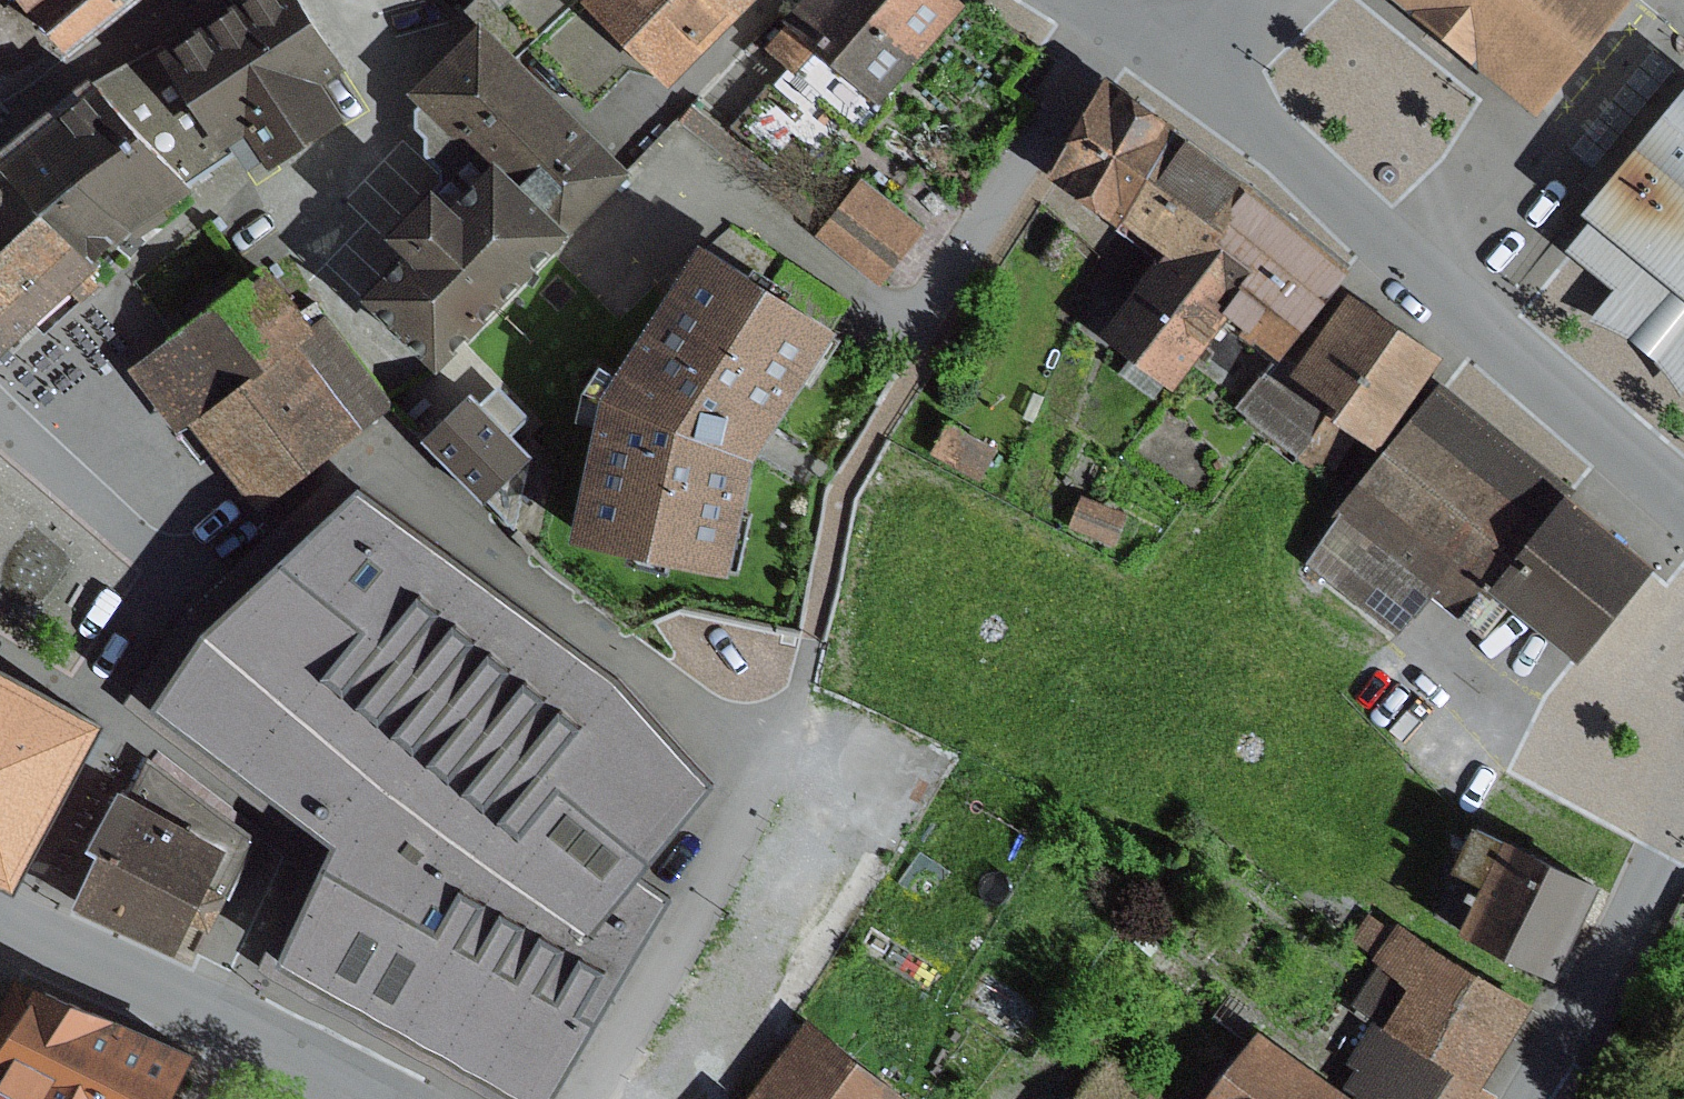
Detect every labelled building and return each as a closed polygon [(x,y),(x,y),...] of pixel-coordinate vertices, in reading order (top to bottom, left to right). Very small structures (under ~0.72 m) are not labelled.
[(77,38),(123,0),(45,0),(77,38)] [(173,37),(234,130),(260,113),(284,151),(358,102),(336,68),(360,53),(326,0),(230,0),(173,37)] [(470,1),(486,16),(522,49),(527,45),(580,0),(472,0),(470,1)] [(612,0),(580,0),(527,45),(595,109),(636,66),(659,71),(671,57),(612,0)] [(671,57),(682,67),(747,0),(612,0),(671,57)] [(773,39),(870,122),(895,92),(889,87),(964,0),(807,0),(773,39)] [(1528,126),(1626,4),(1622,0),(1370,0),(1528,126)] [(522,49),(486,16),(418,82),(431,96),(426,99),(424,118),(433,127),(432,150),(445,163),(448,173),(406,213),(426,234),(377,281),(452,353),(640,168),(522,49)] [(234,130),(173,37),(117,65),(197,171),(243,145),(234,130)] [(197,171),(117,65),(5,146),(90,224),(123,194),(142,220),(203,178),(197,171)] [(1183,120),(1114,74),(1059,166),(1131,210),(1183,120)] [(838,211),(696,102),(680,122),(822,231),(838,211)] [(1589,224),(1596,230),(1577,254),(1621,290),(1595,321),(1652,367),(1678,388),(1683,381),(1683,109),(1589,224)] [(1260,173),(1183,120),(1131,210),(1175,238),(1155,264),(1226,315),(1237,298),(1266,254),(1225,226),(1255,181),(1260,173)] [(5,146),(0,151),(0,301),(90,224),(5,146)] [(930,222),(866,173),(838,211),(822,231),(886,280),(930,222)] [(1363,257),(1255,181),(1225,226),(1266,254),(1237,298),(1258,312),(1252,323),(1285,345),(1292,350),(1355,268),(1363,257)] [(0,301),(0,345),(4,351),(80,281),(92,292),(110,274),(98,264),(142,220),(123,194),(90,224),(0,301)] [(854,306),(716,224),(618,375),(586,522),(745,556),(769,442),(854,306)] [(201,414),(321,323),(272,258),(133,363),(182,428),(201,414)] [(1226,315),(1155,264),(1112,322),(1183,373),(1226,315)] [(1308,358),(1367,276),(1355,268),(1292,350),(1308,358)] [(1352,393),(1413,308),(1367,276),(1308,358),(1343,386),(1352,393)] [(1455,339),(1413,308),(1352,393),(1343,386),(1301,453),(1330,476),(1367,417),(1391,432),(1455,339)] [(321,323),(201,414),(269,501),(402,398),(334,312),(321,323)] [(1343,386),(1308,358),(1292,350),(1285,345),(1239,405),(1301,453),(1343,386)] [(503,379),(489,392),(520,425),(534,412),(503,379)] [(480,383),(436,425),(496,488),(541,446),(520,425),(489,392),(480,383)] [(1573,483),(1449,386),(1316,555),(1409,629),(1438,593),(1468,616),(1496,580),(1573,483)] [(955,414),(935,448),(985,477),(1005,443),(955,414)] [(638,648),(383,463),(225,608),(181,678),(362,815),(303,937),(514,1055),(566,1085),(689,878),(659,854),(736,754),(638,648)] [(1573,483),(1496,580),(1587,651),(1664,554),(1573,483)] [(1130,512),(1084,493),(1072,524),(1118,542),(1130,512)] [(0,666),(0,881),(19,891),(108,724),(0,666)] [(237,834),(134,774),(107,827),(116,832),(83,895),(184,942),(200,908),(220,920),(240,881),(219,871),(237,834)] [(1611,873),(1488,816),(1481,830),(1446,906),(1569,963),(1611,873)] [(1389,1024),(1486,1086),(1540,1002),(1427,929),(1404,914),(1397,925),(1379,953),(1385,957),(1418,978),(1389,1024)] [(1486,1086),(1389,1024),(1418,978),(1385,957),(1357,1001),(1377,1014),(1348,1058),(1359,1065),(1349,1080),(1378,1098),(1493,1098),(1497,1094),(1486,1086)] [(27,974),(0,1011),(0,1094),(10,1098),(178,1098),(199,1055),(27,974)] [(817,1011),(751,1093),(758,1098),(917,1098),(921,1094),(817,1011)] [(1267,1024),(1210,1098),(1370,1098),(1267,1024)]
